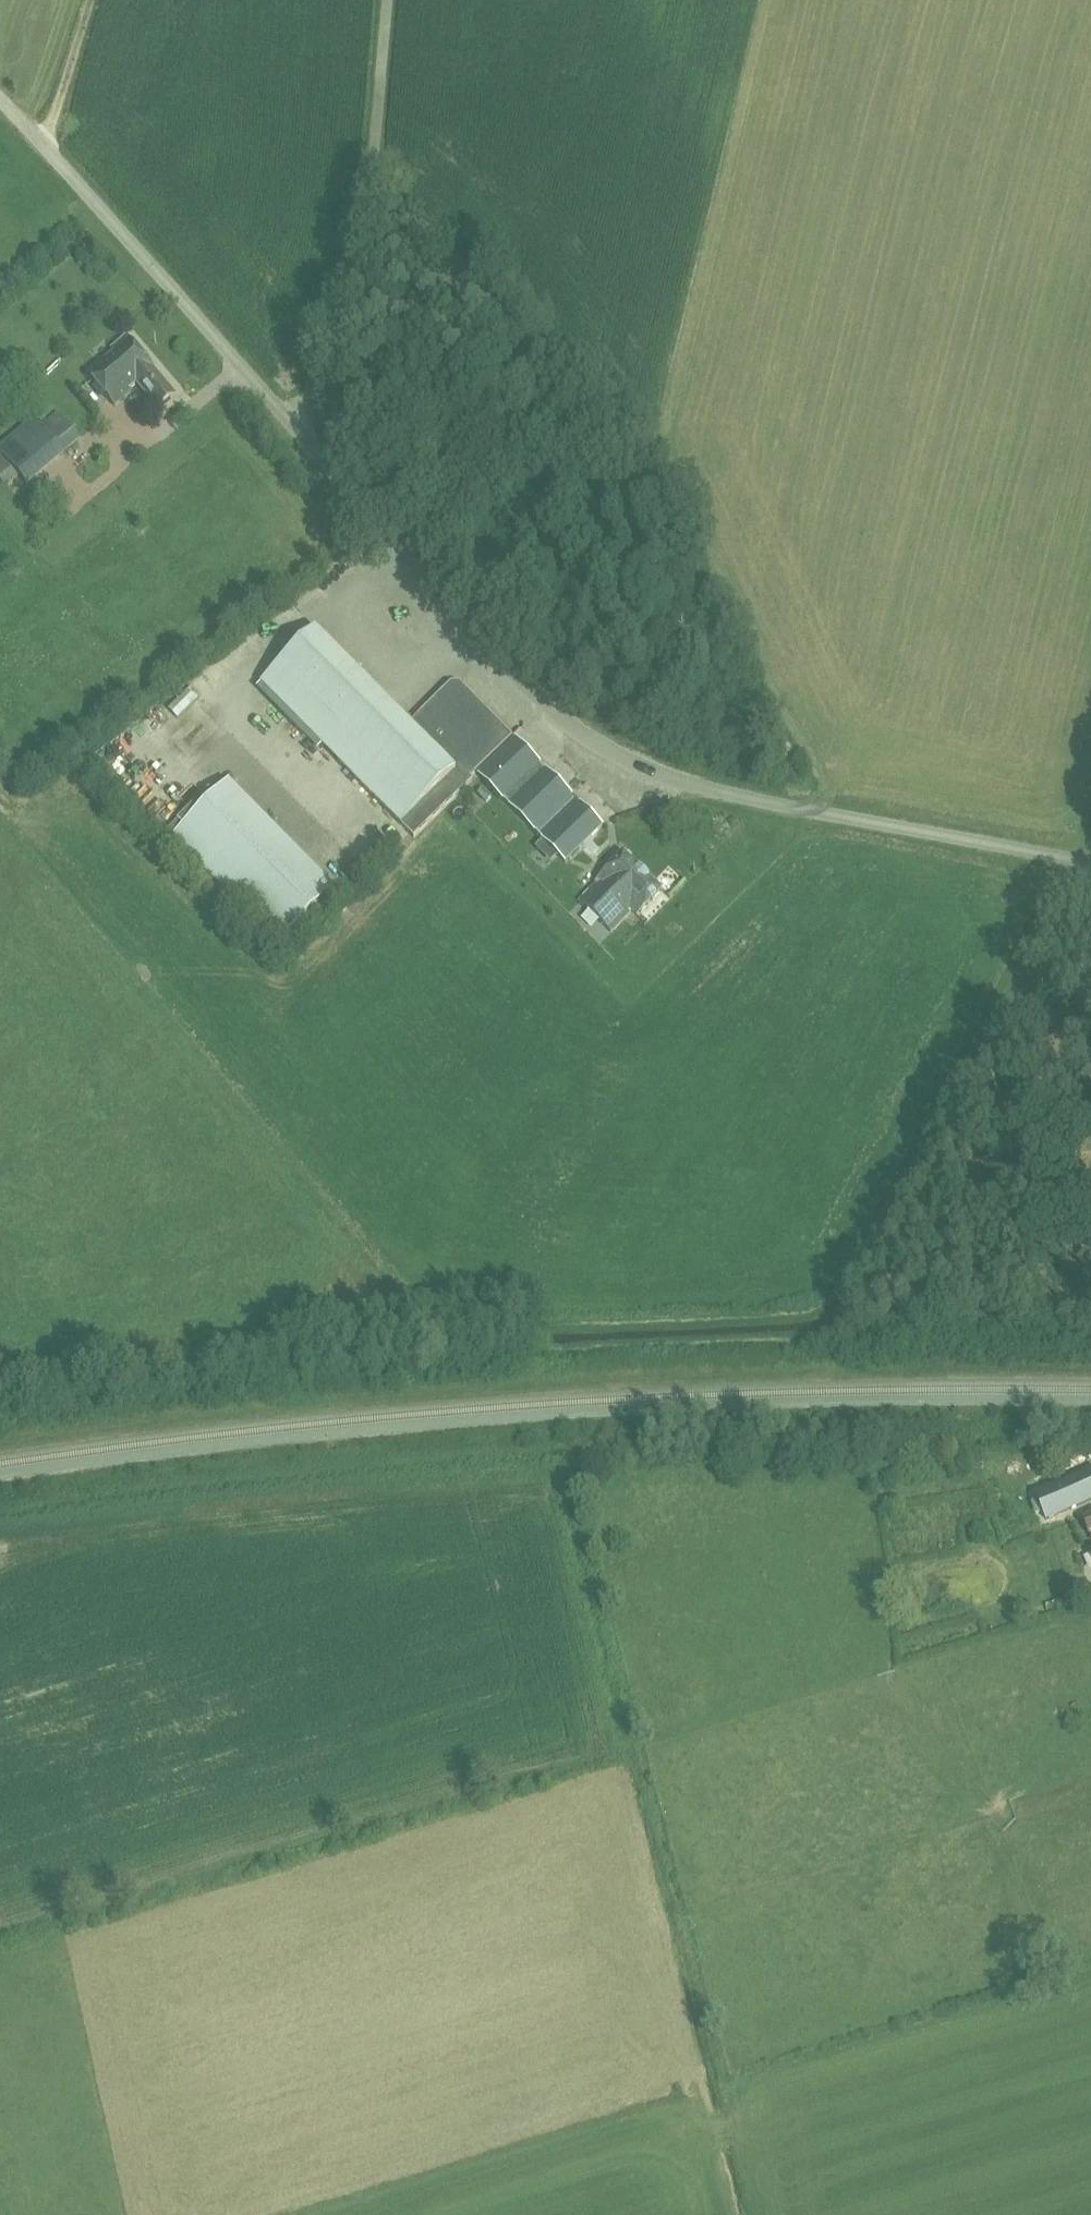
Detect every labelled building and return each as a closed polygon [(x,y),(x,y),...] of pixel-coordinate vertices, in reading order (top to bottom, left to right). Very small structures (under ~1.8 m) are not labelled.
[(137,384),(159,410),(176,396),(126,337),(111,350),(115,354),(106,361),(103,358),(87,372),(115,406),(131,393),(129,390),(137,384)] [(5,488),(19,476),(28,487),(66,454),(64,452),(81,439),(59,412),(42,426),(33,417),(0,446),(0,455),(2,457),(0,459),(0,482),(5,488)] [(472,779),(470,776),(512,735),(460,682),(450,682),(410,722),(317,628),(260,684),(412,839),(472,779)] [(180,718),(198,700),(189,691),(170,709),(180,718)] [(604,827),(515,737),(477,775),(567,864),(604,827)] [(172,840),(277,946),(334,890),(229,784),(172,840)] [(662,890),(624,854),(599,880),(629,909),(637,916),(662,890)] [(629,909),(599,880),(573,906),(602,936),(629,909)] [(965,1458),(967,1472),(983,1470),(981,1456),(965,1458)] [(1041,1499),(1050,1520),(1081,1507),(1072,1486),(1041,1499)] [(1080,1517),(1088,1534),(1090,1533),(1090,1512),(1080,1517)]
